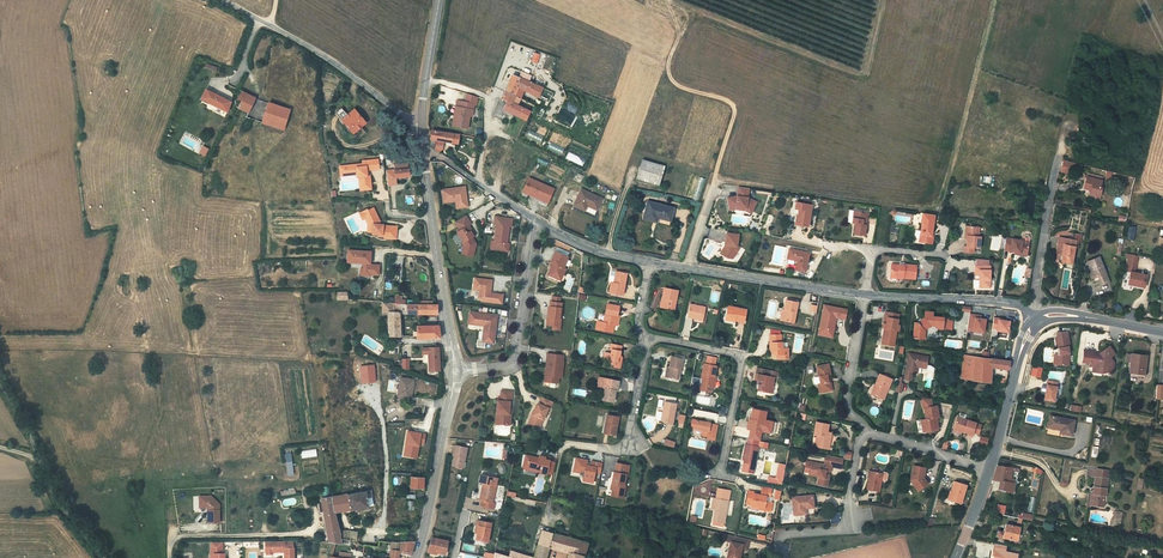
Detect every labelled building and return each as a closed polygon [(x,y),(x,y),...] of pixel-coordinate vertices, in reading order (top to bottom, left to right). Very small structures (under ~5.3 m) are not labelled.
[(536,51),(534,59),(539,61),(542,52),(536,51)] [(524,70),(521,76),(531,80),(533,74),(524,70)] [(540,95),(545,86),(531,80),(521,76),(514,73),(507,89),(519,95),(521,96),(525,88),(540,95)] [(212,92),(210,96),(231,106),(235,97),(230,94),(215,87),(212,92)] [(244,97),(242,101),(252,105),(259,93),(247,87),(243,96),(244,97)] [(510,99),(506,107),(527,117),(531,108),(520,103),(523,97),(519,95),(507,89),(504,97),(510,99)] [(293,104),(272,97),(266,117),(287,124),(293,104)] [(475,102),(458,99),(457,105),(460,105),(458,117),(455,117),(454,124),(469,126),(471,113),(472,107),(474,108),(475,102)] [(340,107),(359,127),(367,120),(371,116),(358,103),(352,108),(346,102),(340,107)] [(372,125),(367,120),(359,127),(364,133),(372,125)] [(459,131),(433,127),(431,141),(437,145),(438,137),(457,140),(459,131)] [(202,145),(198,153),(204,156),(208,148),(202,145)] [(366,177),(369,176),(370,183),(377,183),(376,169),(373,169),(372,163),(383,162),(382,153),(367,155),(367,157),(356,158),(356,160),(350,161),(350,168),(364,167),(364,170),(366,170),(366,177)] [(658,181),(663,162),(641,156),(636,174),(658,181)] [(400,170),(413,169),(413,161),(412,161),(411,157),(402,158),(403,163),(399,163),(400,170)] [(349,159),(346,159),(346,169),(350,168),(350,161),(356,160),(356,158),(349,159)] [(1070,165),(1073,165),(1074,160),(1064,158),(1061,168),(1069,170),(1070,165)] [(1089,171),(1086,187),(1093,189),(1092,193),(1101,195),(1102,191),(1101,191),(1104,178),(1095,177),(1096,173),(1089,171)] [(556,189),(531,177),(524,190),(530,193),(541,198),(549,202),(556,189)] [(749,193),(751,185),(737,183),(736,192),(724,194),(725,205),(731,204),(737,204),(743,205),(745,205),(750,210),(758,202),(749,193)] [(467,185),(444,188),(446,199),(457,197),(458,198),(459,202),(469,201),(467,185)] [(596,206),(600,196),(582,188),(576,201),(586,205),(587,202),(596,206)] [(549,202),(541,198),(539,203),(547,207),(549,202)] [(669,218),(672,205),(646,198),(642,216),(652,218),(653,214),(669,218)] [(797,204),(794,203),(794,199),(787,198),(786,207),(796,209),(797,204)] [(794,199),(794,203),(797,204),(796,209),(795,221),(808,223),(811,202),(794,199)] [(374,200),(361,208),(364,214),(366,213),(368,212),(371,217),(369,218),(369,227),(374,228),(374,229),(379,230),(379,231),(385,232),(385,230),(397,230),(398,221),(386,220),(386,217),(382,217),(380,214),(381,213),(374,200)] [(856,220),(854,231),(863,233),(867,207),(855,205),(853,220),(856,220)] [(931,230),(929,230),(933,210),(917,208),(915,219),(919,219),(916,238),(930,241),(931,230)] [(472,221),(467,213),(456,219),(461,228),(458,229),(464,239),(463,240),(464,243),(463,248),(468,250),(468,252),(474,254),(476,241),(473,235),(474,234),(471,229),(473,228),(470,223),(472,221)] [(513,215),(497,213),(496,221),(498,222),(496,239),(498,239),(497,247),(508,248),(509,240),(505,240),(506,236),(508,236),(510,223),(512,223),(513,215)] [(978,222),(965,221),(964,230),(966,230),(966,233),(965,242),(973,242),(978,242),(979,232),(977,232),(978,222)] [(1127,225),(1126,239),(1134,240),(1135,226),(1127,225)] [(737,241),(739,232),(727,230),(725,240),(719,247),(728,255),(735,255),(742,246),(737,241)] [(1009,235),(1007,246),(1017,248),(1022,249),(1021,253),(1028,254),(1030,239),(1024,237),(1009,235)] [(1059,242),(1063,243),(1060,259),(1073,262),(1077,239),(1060,236),(1059,242)] [(558,244),(556,248),(568,254),(570,250),(558,244)] [(374,246),(352,245),(351,256),(367,258),(366,268),(382,270),(383,260),(373,259),(374,246)] [(568,254),(556,248),(551,259),(553,260),(549,268),(548,271),(558,276),(560,270),(563,271),(566,265),(563,264),(568,254)] [(802,271),(804,252),(782,250),(781,262),(789,263),(791,264),(790,269),(802,271)] [(1140,252),(1130,250),(1128,261),(1130,261),(1138,263),(1140,252)] [(1102,276),(1100,278),(1102,283),(1110,280),(1101,254),(1090,258),(1092,264),(1095,274),(1100,272),(1102,276)] [(900,260),(892,259),(891,271),(904,272),(904,273),(916,273),(917,260),(905,259),(905,260),(900,260)] [(1136,269),(1138,263),(1130,261),(1128,268),(1132,268),(1136,269)] [(976,271),(981,271),(980,283),(993,283),(993,262),(977,262),(976,262),(976,271)] [(1052,275),(1053,266),(1046,264),(1045,273),(1052,275)] [(626,292),(630,270),(621,267),(619,279),(615,278),(613,289),(626,292)] [(1136,269),(1132,268),(1130,281),(1146,284),(1149,271),(1136,269)] [(475,278),(473,277),(472,286),(478,287),(477,294),(481,298),(502,300),(503,291),(488,289),(488,287),(492,288),(493,277),(476,275),(475,278)] [(668,285),(666,295),(669,295),(667,305),(678,308),(682,287),(668,285)] [(405,310),(405,300),(396,299),(384,298),(384,305),(386,305),(393,309),(393,314),(405,314),(405,310)] [(790,298),(787,309),(785,320),(797,323),(802,301),(790,298)] [(555,299),(552,299),(552,304),(551,303),(550,309),(552,309),(551,315),(549,315),(548,322),(562,323),(563,316),(561,316),(562,310),(563,311),(564,305),(563,305),(564,301),(562,300),(555,299)] [(405,310),(420,310),(420,301),(411,301),(405,300),(405,310)] [(420,310),(428,311),(439,311),(440,301),(438,301),(420,301),(420,310)] [(622,303),(611,301),(607,320),(600,319),(599,327),(613,330),(615,321),(618,322),(620,314),(622,303)] [(849,305),(826,301),(821,328),(829,330),(830,325),(836,326),(838,318),(836,318),(836,315),(838,316),(838,313),(847,315),(849,305)] [(709,305),(693,302),(691,315),(698,316),(706,318),(709,305)] [(747,321),(750,307),(731,304),(728,317),(747,321)] [(496,321),(497,312),(470,309),(468,321),(484,323),(482,339),(494,340),(496,324),(492,323),(492,321),(496,321)] [(948,317),(937,316),(937,311),(927,309),(926,314),(922,318),(917,318),(915,337),(925,338),(926,329),(934,323),(940,324),(942,328),(947,328),(948,317)] [(976,313),(970,312),(968,328),(984,331),(986,318),(981,317),(976,316),(976,313)] [(900,326),(901,315),(886,313),(885,323),(887,323),(887,326),(885,326),(884,331),(887,331),(886,338),(898,339),(899,333),(901,333),(902,326),(900,326)] [(393,332),(405,332),(405,314),(393,314),(393,332)] [(1000,317),(995,316),(993,327),(997,328),(997,329),(1008,331),(1010,320),(999,318),(1000,317)] [(444,335),(442,322),(421,322),(422,332),(422,335),(444,335)] [(835,333),(836,326),(830,325),(829,330),(821,328),(820,331),(835,333)] [(1068,326),(1058,328),(1060,334),(1058,334),(1060,344),(1062,343),(1063,349),(1061,349),(1060,359),(1071,361),(1073,350),(1068,326)] [(774,336),(774,341),(777,341),(777,348),(777,354),(780,354),(780,359),(786,359),(786,343),(784,343),(784,335),(774,334),(774,336)] [(616,363),(622,364),(624,353),(621,353),(623,342),(613,339),(612,344),(614,344),(613,349),(607,348),(605,354),(611,355),(610,359),(616,360),(616,363)] [(444,344),(427,344),(427,350),(434,350),(434,367),(444,367),(444,344)] [(1111,360),(1109,354),(1112,352),(1110,344),(1103,345),(1102,351),(1095,350),(1095,348),(1088,346),(1086,357),(1092,359),(1093,362),(1100,363),(1101,369),(1106,370),(1111,363),(1111,360)] [(929,363),(930,354),(908,349),(903,377),(913,379),(915,371),(916,363),(924,365),(928,365),(929,363)] [(565,352),(551,350),(551,356),(550,356),(548,373),(551,373),(550,378),(559,380),(560,373),(563,373),(565,357),(564,357),(565,352)] [(1143,364),(1147,364),(1148,354),(1128,351),(1127,360),(1132,361),(1130,370),(1142,372),(1143,364)] [(675,354),(672,365),(670,375),(682,378),(686,357),(675,354)] [(1009,368),(1011,359),(978,354),(974,376),(990,379),(992,380),(994,369),(993,369),(993,365),(1009,368)] [(712,355),(710,362),(719,365),(721,357),(712,355)] [(708,362),(702,388),(715,391),(716,386),(719,375),(721,365),(719,365),(710,362),(708,362)] [(830,372),(834,371),(831,362),(818,366),(823,382),(825,389),(837,386),(835,379),(832,380),(830,372)] [(916,363),(915,371),(923,372),(924,365),(916,363)] [(1040,377),(1042,367),(1032,365),(1030,375),(1040,377)] [(374,366),(361,367),(362,383),(375,382),(374,366)] [(778,371),(760,367),(758,378),(760,379),(764,379),(764,384),(760,384),(759,390),(771,393),(773,387),(775,388),(778,371)] [(604,397),(614,399),(616,387),(619,388),(621,377),(600,373),(598,382),(605,384),(604,397)] [(882,396),(892,379),(879,373),(870,390),(882,396)] [(401,377),(398,395),(411,397),(413,379),(401,377)] [(1059,379),(1048,378),(1046,397),(1056,398),(1059,379)] [(511,394),(500,393),(500,397),(498,397),(497,409),(500,410),(499,420),(511,421),(512,410),(509,410),(509,404),(510,405),(511,394)] [(554,398),(542,393),(538,403),(537,402),(530,420),(538,423),(541,415),(544,416),(549,405),(551,405),(554,398)] [(937,425),(935,412),(934,402),(931,403),(930,397),(921,399),(922,404),(924,404),(926,415),(920,416),(922,428),(937,425)] [(666,400),(664,408),(662,419),(675,421),(679,403),(666,400)] [(1069,410),(1081,412),(1082,406),(1070,404),(1069,410)] [(752,418),(754,419),(753,428),(764,430),(768,410),(755,407),(752,418)] [(608,411),(606,420),(604,430),(615,433),(619,413),(608,411)] [(956,413),(955,412),(951,425),(965,429),(964,431),(972,433),(974,426),(978,427),(980,420),(962,414),(956,413)] [(1063,416),(1050,414),(1048,425),(1061,428),(1060,431),(1073,433),(1075,418),(1063,416)] [(714,421),(694,418),(693,424),(698,425),(698,428),(706,429),(705,436),(710,437),(709,439),(717,441),(718,434),(720,424),(714,423),(714,421)] [(830,428),(829,427),(830,421),(817,418),(815,429),(818,430),(819,431),(819,437),(820,438),(819,443),(827,445),(828,439),(832,440),(833,433),(829,433),(830,428)] [(421,433),(407,431),(403,456),(417,458),(420,443),(421,433)] [(764,439),(751,436),(750,442),(748,442),(745,459),(748,459),(746,471),(757,474),(764,439)] [(454,451),(456,451),(453,463),(464,465),(468,444),(455,441),(454,447),(454,451)] [(537,454),(537,457),(532,455),(532,453),(525,451),(524,457),(527,458),(525,468),(545,472),(545,471),(548,458),(548,456),(537,454)] [(585,462),(583,461),(582,466),(584,466),(583,474),(585,475),(585,477),(595,479),(598,467),(603,469),(605,460),(596,459),(595,461),(590,460),(591,458),(586,457),(585,462)] [(812,457),(809,468),(809,470),(819,472),(818,480),(827,482),(830,470),(826,470),(827,467),(830,467),(831,461),(812,457)] [(556,459),(548,458),(545,471),(554,473),(556,459)] [(631,463),(618,461),(616,469),(614,469),(612,480),(615,480),(613,488),(626,490),(627,482),(625,481),(626,472),(629,472),(631,463)] [(926,465),(914,462),(911,476),(915,478),(914,482),(918,488),(928,481),(924,474),(926,465)] [(1012,465),(997,463),(993,476),(1001,477),(999,484),(1013,487),(1014,479),(1009,479),(1012,465)] [(1084,468),(1064,464),(1061,480),(1069,481),(1071,469),(1083,472),(1084,468)] [(1098,465),(1097,472),(1111,475),(1112,468),(1098,465)] [(775,477),(767,476),(766,482),(781,485),(784,469),(777,467),(775,477)] [(882,470),(870,468),(867,485),(879,487),(881,476),(882,470)] [(1094,489),(1091,488),(1089,501),(1102,503),(1104,491),(1107,492),(1111,475),(1097,472),(1094,489)] [(425,475),(412,474),(412,486),(424,487),(425,475)] [(966,482),(955,478),(952,489),(950,495),(961,499),(966,482)] [(495,482),(483,480),(479,497),(481,498),(480,504),(492,507),(493,501),(491,500),(495,482)] [(344,508),(350,507),(350,508),(368,504),(366,492),(372,490),(371,486),(341,493),(344,508)] [(719,496),(717,505),(719,506),(718,511),(716,519),(725,521),(731,489),(722,487),(721,488),(720,487),(719,496)] [(626,490),(613,488),(612,494),(624,496),(626,490)] [(764,489),(762,496),(770,498),(771,490),(764,489)] [(748,491),(746,502),(752,503),(751,506),(757,507),(763,509),(763,511),(770,513),(772,503),(769,502),(770,498),(762,496),(756,494),(756,493),(748,491)] [(814,501),(813,492),(791,495),(793,514),(808,512),(807,505),(806,502),(814,501)] [(210,493),(199,493),(199,504),(205,504),(207,506),(207,520),(218,520),(218,501),(210,493)] [(344,508),(341,493),(320,497),(323,514),(335,511),(335,510),(344,508)] [(997,513),(1004,514),(1005,505),(998,505),(997,513)] [(833,508),(830,520),(838,519),(840,510),(833,508)] [(339,538),(338,528),(335,511),(323,514),(328,541),(334,541),(340,541),(339,538)] [(492,522),(493,516),(478,513),(477,518),(479,519),(476,534),(488,536),(491,522),(492,522)] [(1123,515),(1116,514),(1113,519),(1113,523),(1121,524),(1123,515)] [(1000,531),(1000,536),(1017,540),(1021,526),(1008,524),(1005,532),(1000,531)] [(358,541),(359,530),(355,529),(338,528),(339,538),(350,538),(350,541),(355,541),(355,539),(358,541)] [(435,531),(432,541),(431,545),(438,546),(439,543),(447,545),(449,535),(435,531)] [(748,541),(749,537),(735,534),(734,541),(730,540),(726,556),(735,557),(738,557),(741,547),(742,543),(745,543),(745,542),(748,541)] [(585,549),(540,537),(534,556),(534,557),(546,557),(549,547),(569,553),(568,557),(582,557),(585,549)] [(263,540),(263,547),(270,547),(270,548),(275,548),(275,550),(280,550),(280,548),(283,548),(282,557),(292,557),(292,546),(291,546),(291,540),(263,540)] [(401,554),(402,550),(411,552),(412,551),(415,540),(401,541),(400,548),(398,557),(401,557),(401,554)] [(398,557),(400,548),(399,548),(400,541),(393,541),(391,555),(391,557),(396,557),(398,557)] [(205,542),(205,551),(207,551),(207,555),(207,557),(219,557),(219,551),(216,551),(216,542),(205,542)] [(1016,553),(1007,552),(1008,545),(995,542),(994,549),(997,549),(996,554),(996,557),(1016,557),(1016,553)]
